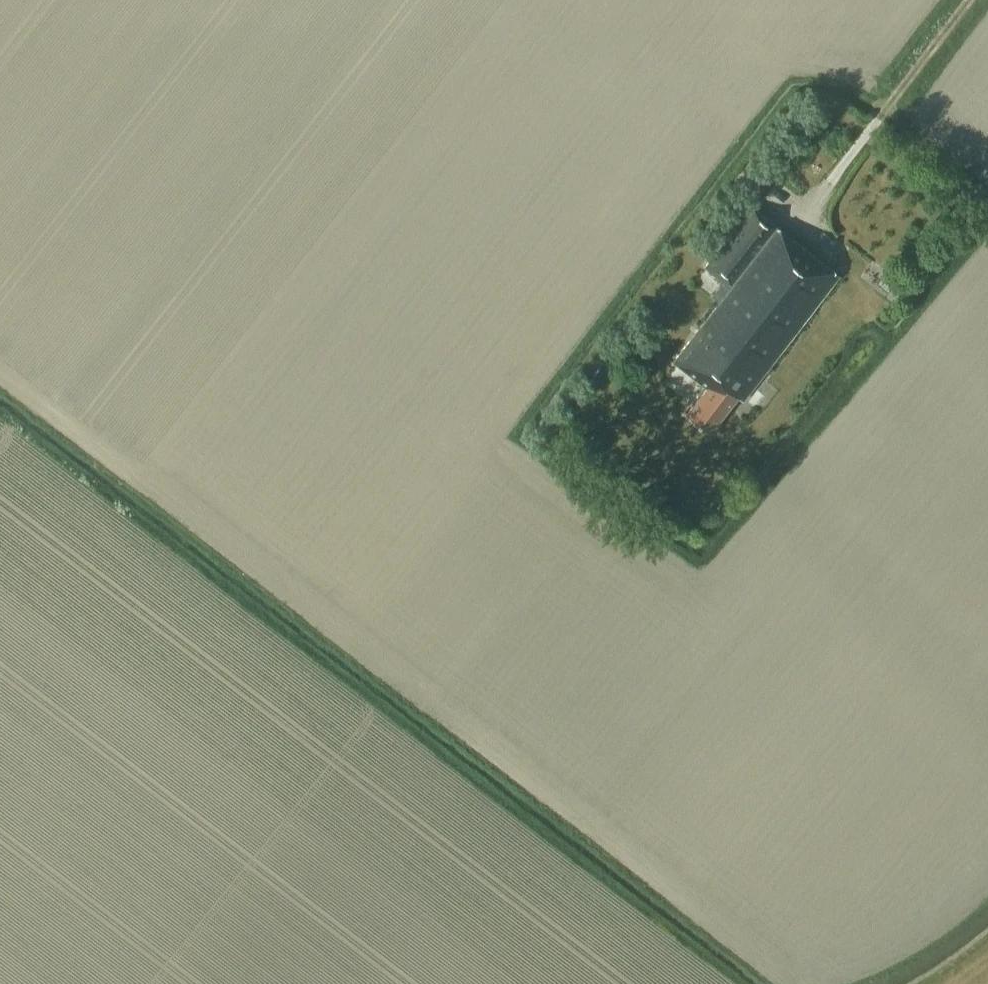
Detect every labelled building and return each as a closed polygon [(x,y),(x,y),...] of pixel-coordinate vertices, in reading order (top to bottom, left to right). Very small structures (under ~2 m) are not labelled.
[(687,413),(710,430),(738,394),(743,398),(839,273),(748,202),(701,262),(727,282),(668,360),(706,388),(687,413)]
